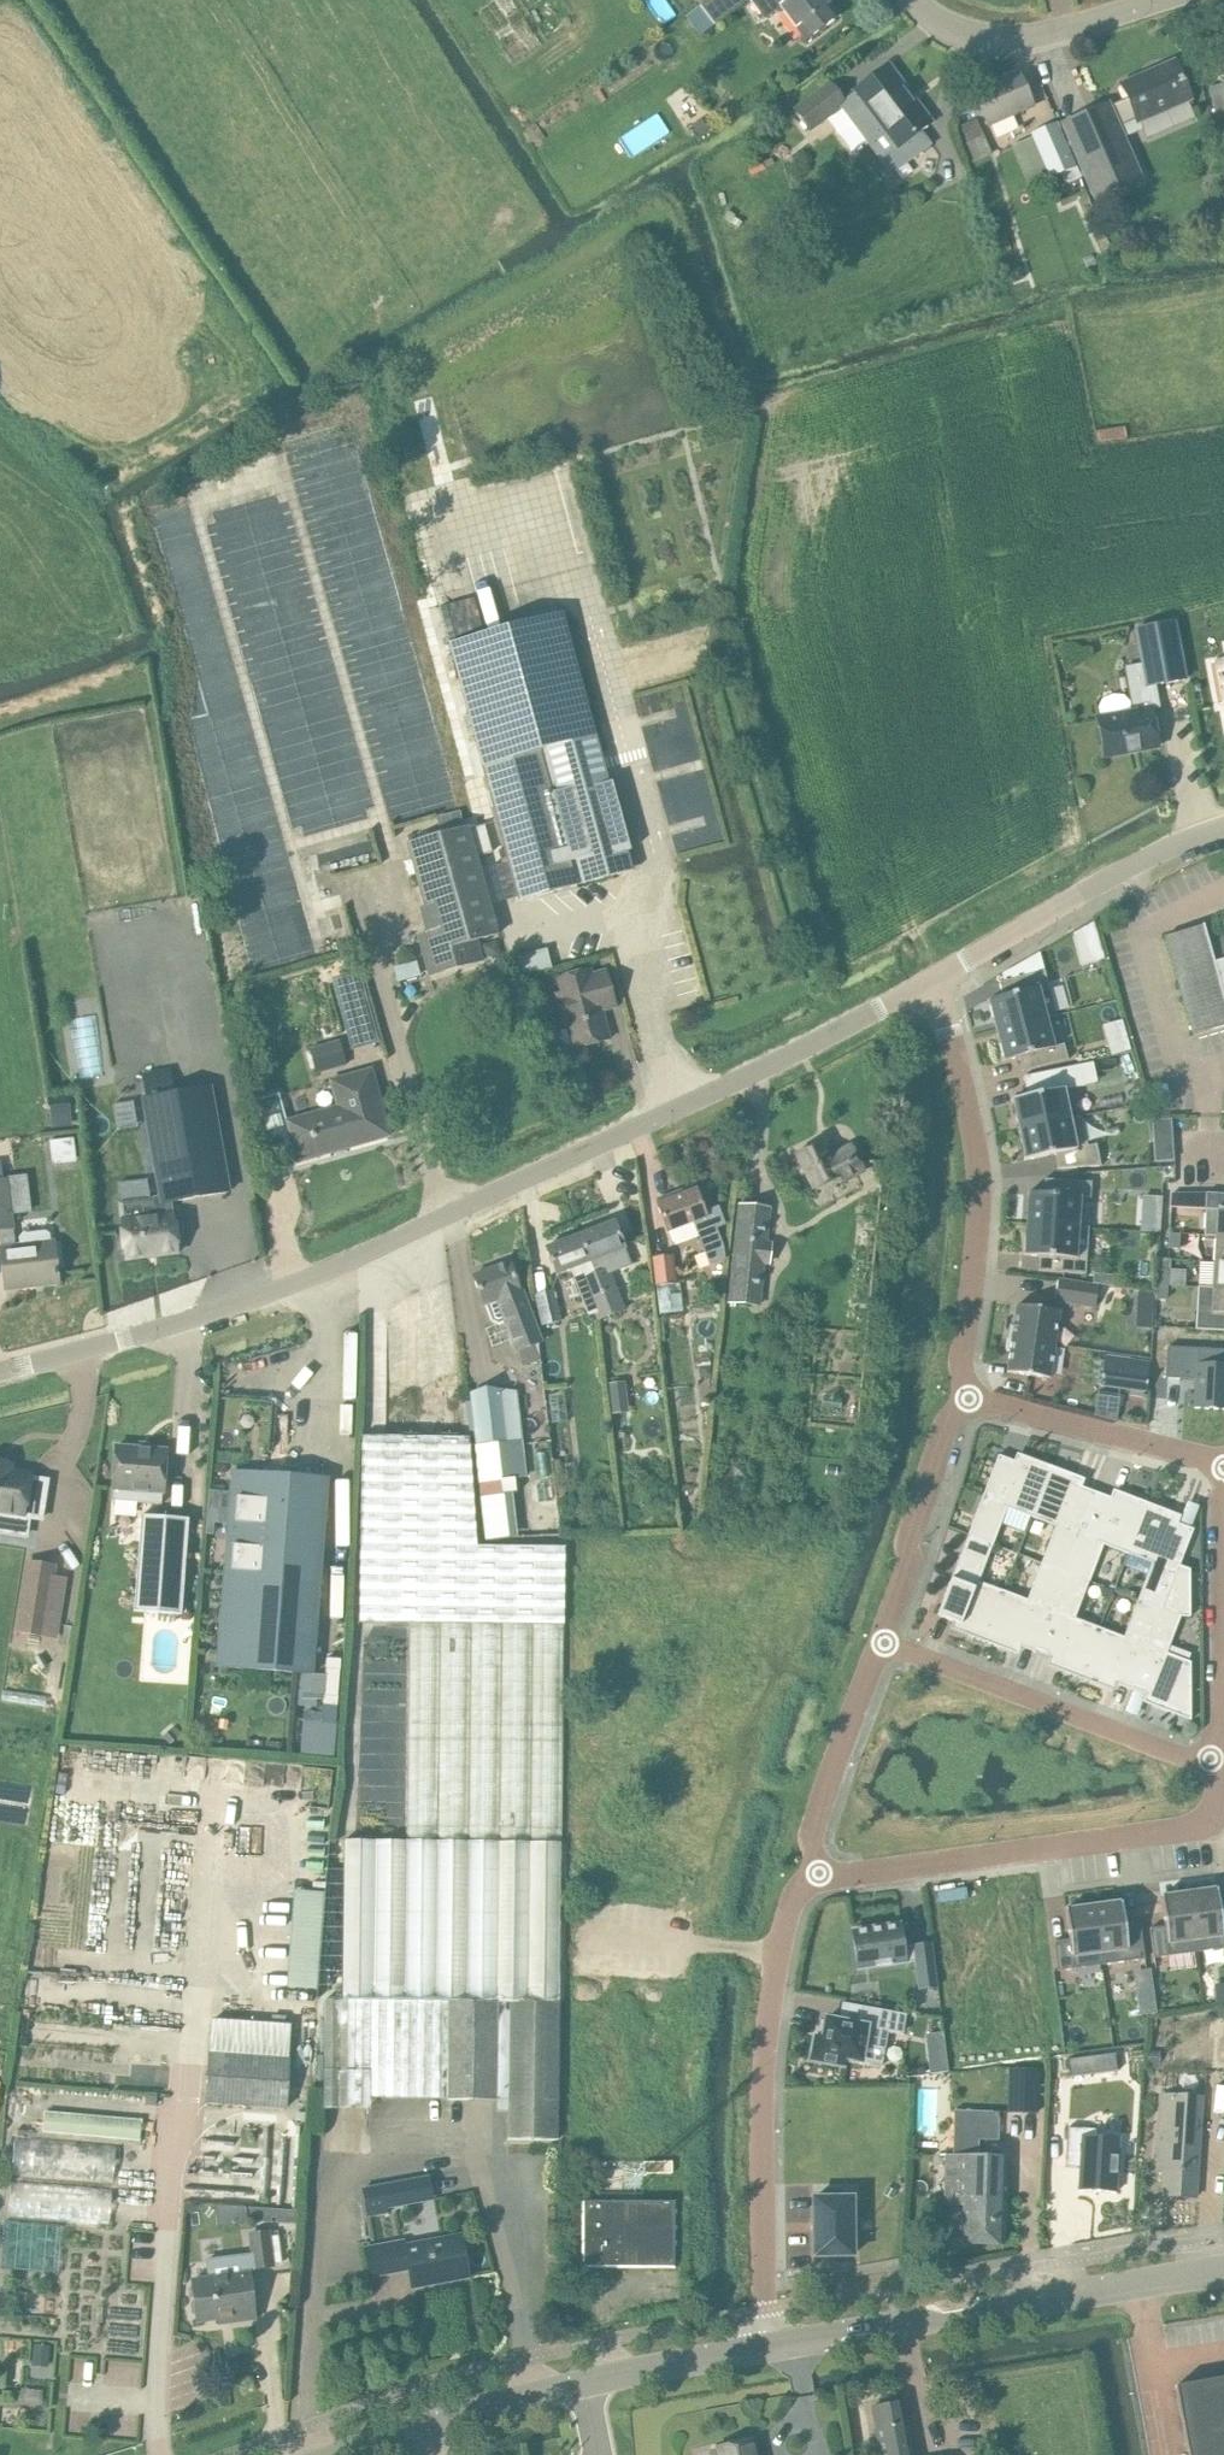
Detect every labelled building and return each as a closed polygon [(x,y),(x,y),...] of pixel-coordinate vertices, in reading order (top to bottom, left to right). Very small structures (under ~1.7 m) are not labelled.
[(685,17),(699,36),(714,25),(732,12),(748,0),(708,0),(700,6),(685,17)] [(765,18),(780,7),(806,42),(820,31),(839,17),(826,0),(752,0),(765,18)] [(1121,84),(1130,104),(1112,112),(1109,104),(1062,125),(1094,198),(1141,177),(1124,138),(1142,130),(1139,122),(1191,100),(1174,62),(1121,84)] [(849,107),(843,111),(891,175),(932,145),(921,131),(932,123),(889,65),(869,80),(853,92),(843,99),(849,107)] [(1033,106),(1018,71),(973,91),(989,126),(1033,106)] [(833,83),(794,113),(811,135),(843,111),(849,107),(843,99),(833,83)] [(1210,87),(1218,118),(1223,117),(1223,83),(1210,87)] [(694,124),(692,125),(700,138),(710,132),(702,119),(694,124)] [(959,127),(966,144),(963,146),(971,163),(991,154),(976,120),(959,127)] [(1053,128),(1032,137),(1049,177),(1070,168),(1053,128)] [(1012,147),(1030,187),(1049,179),(1031,139),(1012,147)] [(1019,267),(1008,271),(1013,288),(1024,284),(1019,267)] [(564,615),(456,644),(481,731),(491,766),(526,901),(581,886),(642,870),(639,858),(665,851),(641,756),(583,772),(575,741),(599,734),(564,615)] [(1105,756),(1158,747),(1152,713),(1161,711),(1156,688),(1186,682),(1175,622),(1135,630),(1142,665),(1127,668),(1134,713),(1132,713),(1130,703),(1124,696),(1113,695),(1103,700),(1099,708),(1101,719),(1098,719),(1105,756)] [(1212,665),(1220,705),(1223,704),(1223,662),(1212,665)] [(485,825),(410,846),(436,939),(420,944),(429,976),(482,961),(476,940),(499,933),(478,857),(493,852),(485,825)] [(504,851),(480,858),(507,957),(518,955),(523,976),(552,968),(546,948),(580,939),(569,899),(521,912),(504,851)] [(1074,926),(1080,963),(1103,959),(1097,922),(1074,926)] [(1208,943),(1203,925),(1166,936),(1194,1035),(1223,1027),(1223,939),(1208,943)] [(497,941),(482,945),(485,954),(493,959),(502,957),(497,941)] [(573,1049),(609,1039),(599,1002),(613,998),(607,975),(596,978),(594,970),(562,979),(570,1009),(563,1011),(573,1049)] [(1004,997),(990,1001),(998,1030),(1045,1018),(1055,1015),(1043,972),(1022,977),(1000,983),(1004,997)] [(1045,1018),(998,1030),(1005,1059),(1020,1055),(1024,1070),(1066,1058),(1062,1044),(1053,1047),(1049,1032),(1045,1018)] [(339,1040),(309,1048),(317,1074),(347,1066),(339,1040)] [(1028,1096),(1015,1098),(1021,1128),(1069,1119),(1063,1090),(1084,1086),(1079,1065),(1024,1076),(1028,1096)] [(279,1097),(259,1104),(273,1146),(292,1141),(293,1143),(298,1160),(389,1135),(382,1112),(372,1073),(336,1083),(343,1108),(288,1123),(279,1097)] [(160,1197),(153,1198),(118,1202),(123,1239),(119,1239),(121,1254),(125,1254),(125,1259),(178,1253),(172,1202),(229,1192),(211,1087),(143,1099),(160,1197)] [(70,1105),(49,1107),(51,1129),(72,1127),(70,1105)] [(1069,1119),(1021,1128),(1023,1143),(1026,1159),(1056,1153),(1058,1168),(1099,1165),(1095,1146),(1086,1148),(1083,1132),(1080,1117),(1069,1119)] [(74,1139),(49,1141),(52,1161),(56,1165),(76,1163),(74,1139)] [(796,1154),(807,1175),(814,1190),(840,1178),(861,1167),(851,1146),(829,1157),(822,1141),(796,1154)] [(14,1230),(17,1229),(15,1214),(10,1180),(8,1181),(5,1181),(4,1181),(1,1160),(0,1161),(0,1232),(14,1230)] [(1044,1191),(1028,1191),(1027,1223),(1079,1225),(1081,1196),(1092,1197),(1093,1179),(1045,1176),(1044,1191)] [(696,1190),(658,1205),(666,1227),(667,1229),(668,1228),(674,1243),(697,1234),(698,1237),(703,1252),(709,1266),(725,1261),(723,1247),(717,1229),(726,1225),(719,1207),(704,1211),(696,1190)] [(738,1203),(727,1303),(760,1307),(764,1265),(769,1265),(772,1242),(767,1241),(771,1206),(738,1203)] [(1203,1236),(1215,1237),(1215,1236),(1223,1237),(1223,1209),(1205,1208),(1203,1236)] [(1160,1219),(1143,1218),(1142,1231),(1159,1232),(1160,1219)] [(613,1222),(580,1235),(602,1291),(591,1295),(596,1308),(598,1313),(600,1320),(624,1311),(619,1299),(609,1273),(630,1265),(623,1247),(622,1244),(613,1222)] [(1027,1223),(1025,1254),(1040,1255),(1039,1270),(1087,1273),(1088,1256),(1077,1256),(1079,1226),(1027,1223)] [(2,1252),(3,1265),(6,1289),(58,1283),(54,1245),(50,1246),(49,1235),(45,1232),(23,1234),(20,1238),(21,1249),(2,1252)] [(1169,1233),(1168,1248),(1178,1249),(1179,1234),(1169,1233)] [(580,1235),(546,1248),(555,1270),(556,1274),(569,1269),(588,1317),(598,1313),(596,1308),(591,1295),(602,1291),(580,1235)] [(1213,1262),(1223,1262),(1223,1237),(1215,1236),(1215,1237),(1213,1262)] [(652,1255),(659,1314),(683,1312),(680,1283),(675,1283),(672,1253),(652,1255)] [(499,1323),(504,1321),(515,1354),(519,1352),(524,1366),(539,1360),(534,1347),(543,1343),(524,1292),(520,1293),(509,1262),(473,1275),(484,1305),(486,1304),(493,1320),(499,1323)] [(1212,1288),(1223,1289),(1223,1262),(1213,1262),(1212,1288)] [(1158,1270),(1156,1299),(1166,1300),(1167,1271),(1158,1270)] [(1093,1273),(1092,1283),(1113,1286),(1114,1275),(1093,1273)] [(1198,1330),(1223,1331),(1223,1289),(1212,1288),(1211,1312),(1199,1311),(1198,1330)] [(534,1293),(539,1326),(558,1323),(553,1290),(534,1293)] [(1149,1326),(1154,1294),(1138,1292),(1133,1324),(1149,1326)] [(709,1303),(690,1305),(691,1316),(720,1312),(719,1304),(709,1306),(709,1303)] [(1009,1325),(1008,1338),(1054,1345),(1059,1311),(1017,1305),(1014,1326),(1009,1325)] [(1007,1372),(1050,1378),(1054,1345),(1008,1338),(1006,1350),(1010,1351),(1007,1372)] [(1166,1378),(1196,1380),(1195,1408),(1223,1409),(1223,1350),(1167,1347),(1166,1378)] [(1102,1386),(1102,1387),(1129,1390),(1144,1392),(1145,1392),(1149,1361),(1106,1356),(1105,1361),(1102,1386)] [(710,1366),(699,1367),(700,1379),(711,1377),(710,1366)] [(624,1410),(625,1381),(612,1381),(611,1409),(624,1410)] [(516,1391),(472,1396),(488,1541),(518,1537),(512,1480),(526,1478),(516,1391)] [(823,1396),(822,1407),(841,1409),(842,1398),(839,1398),(839,1393),(828,1392),(827,1397),(823,1396)] [(564,1393),(549,1395),(553,1424),(568,1423),(564,1393)] [(1097,1395),(1094,1415),(1117,1422),(1118,1413),(1120,1398),(1097,1395)] [(564,1625),(565,1547),(555,1547),(477,1546),(469,1437),(362,1437),(360,1623),(410,1624),(409,1839),(345,1841),(343,1999),(324,1999),(323,2109),(370,2110),(370,2096),(449,2097),(509,2098),(508,2139),(558,2138),(564,1625)] [(113,1489),(112,1501),(161,1504),(162,1492),(163,1493),(166,1450),(116,1446),(113,1489)] [(999,1455),(969,1535),(994,1544),(1008,1507),(1032,1516),(1051,1466),(1027,1457),(1024,1465),(1014,1461),(999,1455)] [(28,1539),(31,1520),(43,1522),(50,1479),(32,1476),(33,1471),(15,1468),(15,1463),(0,1461),(0,1535),(28,1539)] [(1051,1466),(1032,1516),(1056,1526),(1042,1563),(1066,1572),(1097,1493),(1097,1494),(1098,1493),(1072,1483),(1075,1475),(1051,1466)] [(216,1668),(313,1675),(317,1625),(328,1479),(232,1471),(218,1652),(216,1668)] [(1097,1493),(1066,1572),(1090,1581),(1104,1544),(1128,1553),(1147,1504),(1113,1490),(1110,1498),(1098,1493),(1097,1494),(1097,1493)] [(1147,1504),(1128,1553),(1152,1563),(1139,1600),(1162,1609),(1179,1565),(1193,1529),(1178,1523),(1180,1516),(1147,1504)] [(136,1611),(183,1614),(189,1519),(142,1516),(136,1611)] [(951,1628),(979,1639),(999,1589),(980,1581),(994,1544),(969,1535),(938,1615),(954,1621),(951,1628)] [(1016,1541),(1012,1552),(1017,1554),(1021,1543),(1016,1541)] [(28,1563),(18,1630),(42,1634),(53,1567),(28,1563)] [(999,1589),(979,1639),(1008,1650),(1011,1643),(1035,1652),(1066,1572),(1042,1563),(1028,1600),(999,1589)] [(1162,1609),(1132,1689),(1156,1698),(1153,1706),(1191,1720),(1190,1662),(1155,1648),(1162,1629),(1173,1633),(1180,1616),(1190,1616),(1190,1569),(1179,1565),(1162,1609)] [(1066,1572),(1035,1652),(1060,1661),(1057,1669),(1081,1678),(1100,1627),(1076,1618),(1090,1581),(1066,1572)] [(66,1587),(63,1605),(74,1607),(74,1606),(77,1606),(79,1590),(77,1590),(77,1589),(66,1587)] [(1104,1587),(1100,1596),(1110,1600),(1113,1591),(1104,1587)] [(1100,1627),(1081,1678),(1105,1687),(1108,1679),(1132,1689),(1162,1609),(1139,1600),(1124,1637),(1100,1627)] [(304,1711),(301,1754),(335,1757),(337,1723),(336,1723),(341,1659),(328,1658),(326,1675),(324,1700),(323,1713),(304,1711)] [(46,1698),(4,1692),(2,1700),(45,1707),(46,1698)] [(340,1913),(342,1857),(327,1856),(325,1913),(340,1913)] [(1189,1891),(1198,1953),(1223,1950),(1223,1919),(1220,1919),(1216,1888),(1189,1891)] [(1167,1927),(1150,1929),(1154,1959),(1198,1953),(1189,1891),(1163,1895),(1167,1927)] [(1120,1902),(1093,1906),(1101,1966),(1144,1960),(1140,1930),(1124,1932),(1120,1902)] [(288,1987),(318,1989),(324,1905),(294,1903),(288,1987)] [(1070,1940),(1053,1942),(1058,1972),(1101,1966),(1093,1906),(1066,1910),(1070,1940)] [(900,1923),(852,1930),(858,1970),(914,1962),(918,1991),(938,1988),(935,1965),(932,1942),(915,1944),(904,1946),(900,1923)] [(1214,1984),(1216,2003),(1223,2002),(1223,1983),(1214,1984)] [(1211,2018),(1223,2019),(1223,2009),(1212,2007),(1211,2018)] [(815,2036),(810,2060),(844,2066),(844,2062),(860,2065),(861,2059),(881,2063),(887,2031),(902,2033),(905,2015),(867,2008),(864,2025),(826,2018),(823,2038),(815,2036)] [(919,2015),(917,2027),(926,2029),(928,2017),(919,2015)] [(212,2020),(210,2054),(206,2103),(285,2109),(291,2026),(212,2020)] [(928,2069),(947,2068),(945,2031),(926,2032),(928,2069)] [(1115,2054),(1067,2060),(1070,2077),(1117,2071),(1115,2054)] [(1010,2069),(1008,2112),(1035,2113),(1037,2070),(1010,2069)] [(1201,2098),(1163,2095),(1159,2168),(1163,2168),(1162,2195),(1196,2197),(1201,2098)] [(43,2134),(141,2142),(143,2119),(45,2111),(43,2134)] [(954,2140),(1000,2141),(1000,2112),(956,2111),(954,2140)] [(1081,2137),(1079,2191),(1117,2193),(1119,2139),(1081,2137)] [(1007,2153),(949,2151),(947,2204),(963,2205),(961,2242),(1004,2243),(1007,2153)] [(672,2162),(643,2163),(644,2174),(672,2173),(672,2162)] [(12,2181),(10,2218),(110,2222),(111,2185),(12,2181)] [(381,2185),(362,2189),(368,2216),(386,2213),(381,2185)] [(852,2197),(814,2197),(814,2255),(852,2255),(852,2197)] [(581,2268),(675,2269),(675,2201),(582,2201),(581,2268)] [(208,2279),(192,2281),(194,2297),(197,2321),(218,2319),(255,2314),(252,2290),(250,2275),(256,2269),(256,2268),(273,2266),(273,2264),(282,2263),(279,2236),(269,2237),(269,2232),(250,2235),(252,2253),(206,2259),(208,2279)] [(400,2238),(362,2245),(368,2275),(408,2267),(412,2287),(469,2276),(461,2234),(402,2245),(400,2238)] [(33,2345),(32,2367),(49,2368),(50,2346),(33,2345)] [(1188,2454),(1223,2454),(1223,2377),(1175,2386),(1188,2454)] [(903,2401),(872,2407),(881,2454),(914,2454),(903,2401)] [(26,2436),(25,2452),(41,2453),(41,2437),(26,2436)] [(753,2439),(717,2446),(719,2454),(756,2454),(753,2439)]
